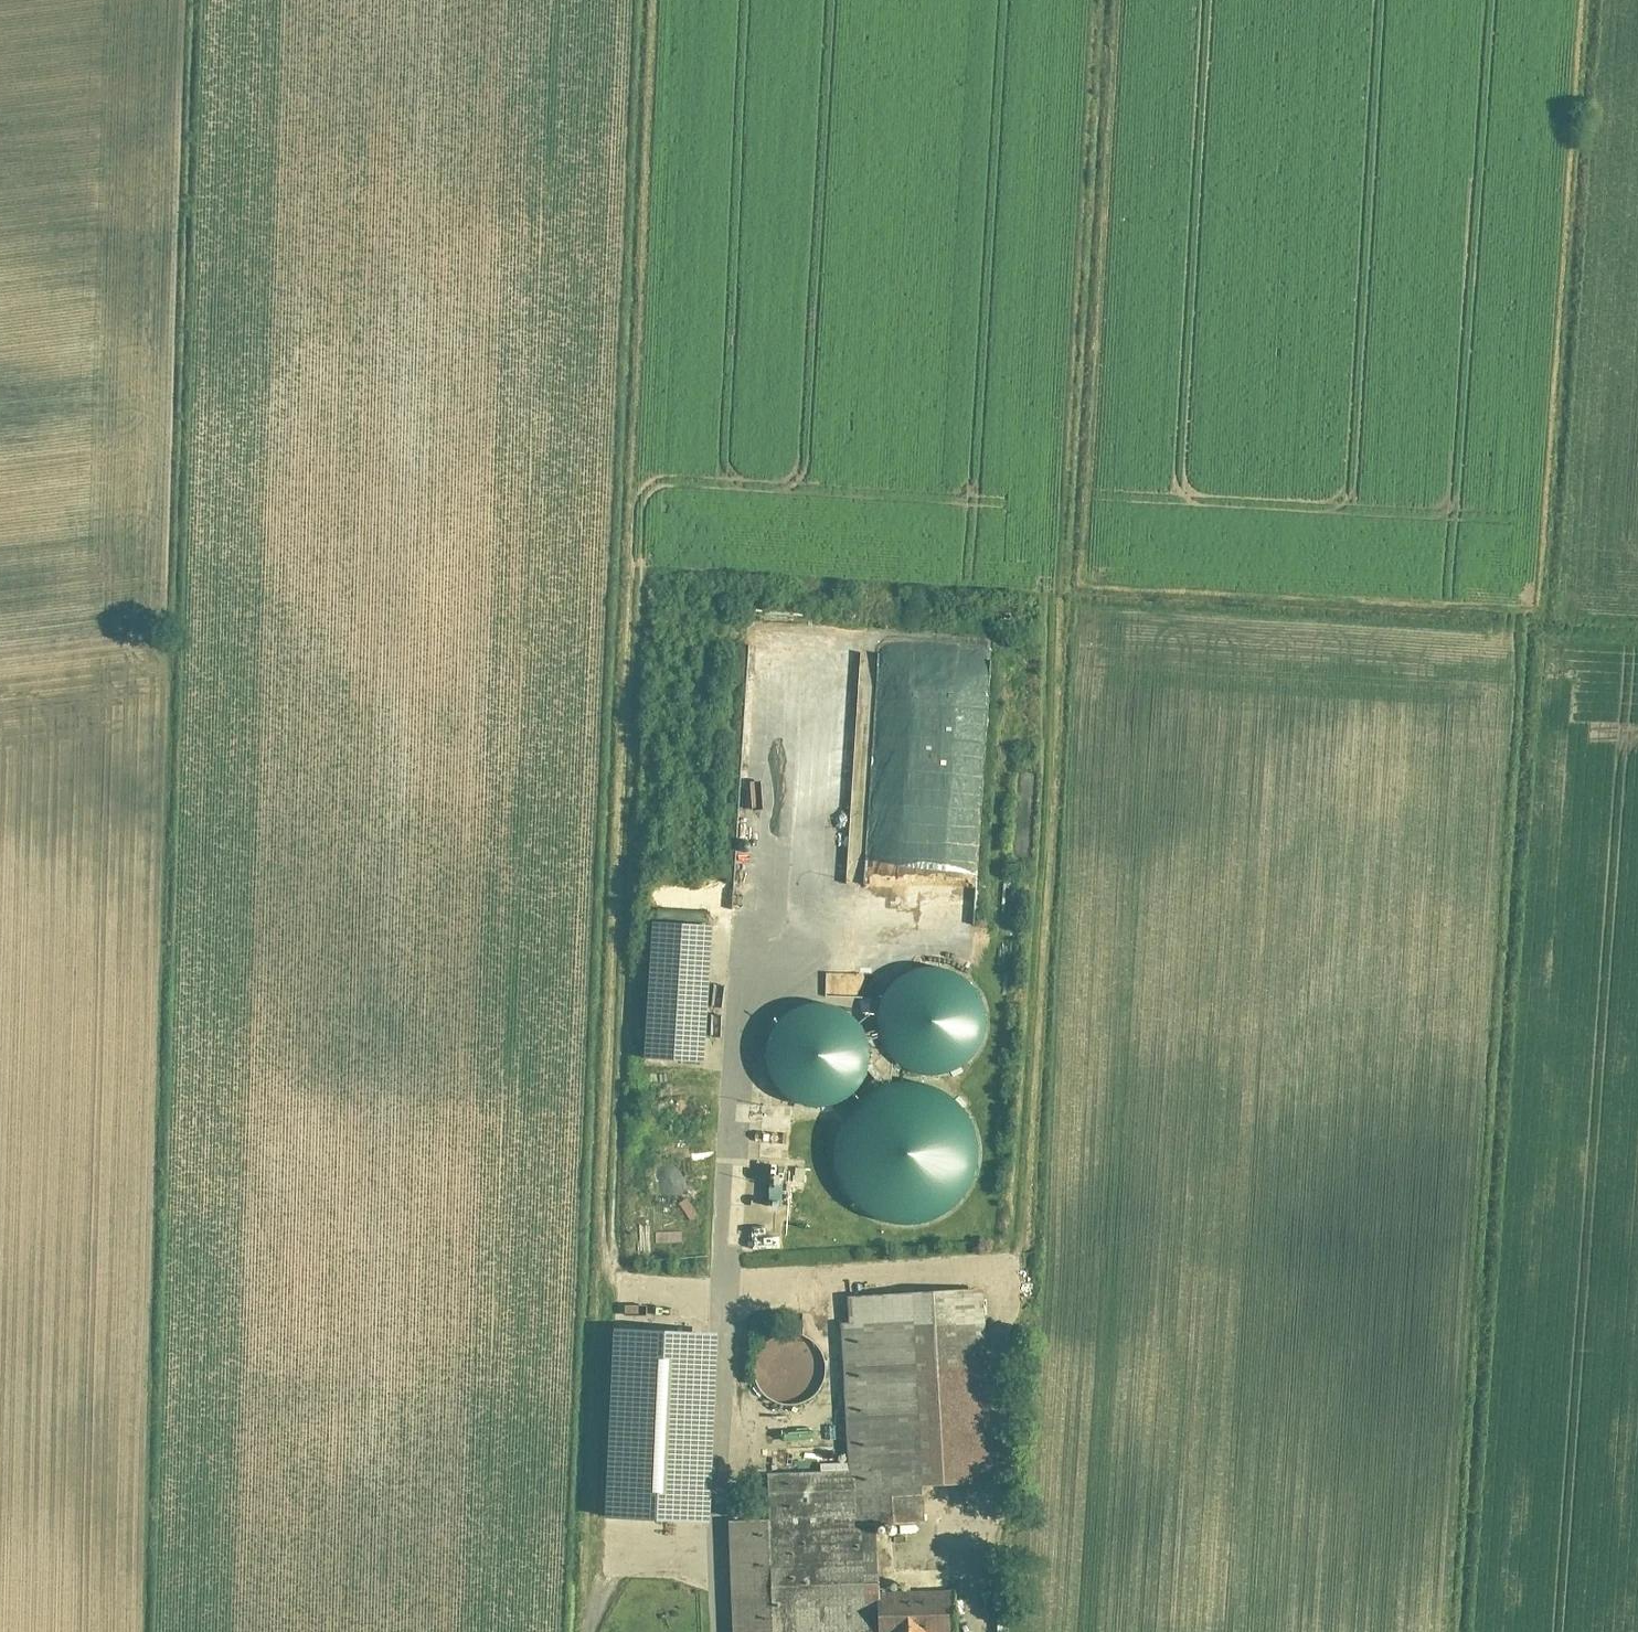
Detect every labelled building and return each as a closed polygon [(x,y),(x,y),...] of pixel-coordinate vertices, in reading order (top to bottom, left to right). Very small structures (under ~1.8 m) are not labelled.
[(729,1631),(886,1631),(886,1611),(882,1528),(931,1526),(929,1483),(994,1480),(987,1294),(842,1300),(848,1473),(757,1476),(758,1518),(725,1520),(729,1631)] [(816,1340),(811,1336),(800,1331),(785,1332),(773,1336),(764,1346),(757,1361),(758,1373),(763,1385),(771,1394),(777,1398),(789,1401),(799,1401),(810,1396),(820,1388),(826,1377),(828,1363),(824,1349),(816,1340)] [(958,1608),(937,1609),(886,1611),(886,1631),(958,1631),(958,1608)]
